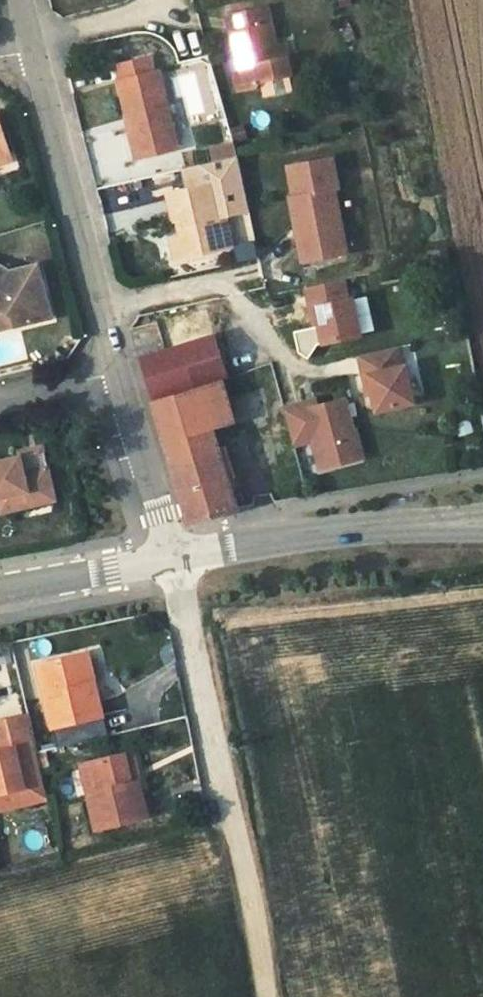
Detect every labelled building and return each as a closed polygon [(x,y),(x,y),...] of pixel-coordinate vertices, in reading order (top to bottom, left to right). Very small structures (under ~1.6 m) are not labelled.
[(228,16),(238,60),(240,67),(235,74),(238,90),(257,87),(260,81),(290,75),(286,56),(279,59),(276,46),(267,7),(228,16)] [(279,59),(286,56),(283,44),(276,46),(279,59)] [(120,81),(130,119),(132,118),(141,157),(176,149),(159,73),(154,74),(150,58),(119,65),(124,81),(120,81)] [(135,159),(141,157),(132,118),(130,119),(126,120),(135,159)] [(9,151),(0,122),(0,153),(9,151)] [(232,143),(209,149),(212,162),(236,157),(232,143)] [(9,151),(0,153),(0,160),(11,157),(9,151)] [(210,184),(218,217),(226,216),(231,214),(248,210),(236,157),(212,162),(182,169),(186,189),(210,184)] [(332,157),(297,163),(303,194),(303,195),(294,197),(290,198),(303,260),(338,253),(333,229),(342,228),(335,189),(338,189),(332,157)] [(288,165),(294,197),(303,195),(303,194),(297,163),(288,165)] [(174,258),(232,244),(226,216),(218,217),(210,184),(186,189),(167,193),(174,221),(177,220),(181,237),(171,240),(174,258)] [(226,216),(232,244),(238,243),(231,214),(226,216)] [(15,325),(52,316),(39,264),(11,271),(0,265),(0,312),(5,311),(14,316),(15,325)] [(345,277),(307,286),(312,306),(316,305),(321,324),(325,341),(361,332),(353,296),(348,297),(345,277)] [(312,306),(316,325),(321,324),(316,305),(312,306)] [(15,325),(14,316),(5,311),(0,312),(0,329),(15,325)] [(153,402),(223,381),(228,379),(215,335),(140,359),(153,402)] [(365,375),(370,374),(374,393),(378,410),(415,401),(407,365),(402,366),(397,346),(360,355),(365,375)] [(369,394),(374,393),(370,374),(365,375),(369,394)] [(223,381),(153,402),(175,472),(189,524),(237,510),(212,429),(231,424),(234,422),(223,381)] [(366,456),(348,398),(318,406),(307,410),(305,404),(285,409),(295,446),(315,440),(323,469),(366,456)] [(318,406),(316,400),(305,404),(307,410),(318,406)] [(50,469),(30,474),(25,471),(21,455),(0,460),(0,508),(1,513),(57,499),(50,469)] [(88,685),(95,683),(88,655),(81,657),(88,685)] [(88,685),(81,657),(37,667),(51,728),(102,716),(95,683),(88,685)] [(10,792),(14,808),(48,801),(29,715),(0,722),(0,794),(10,792)] [(131,754),(125,755),(131,783),(138,781),(131,754)] [(131,783),(125,755),(81,765),(96,830),(146,818),(138,781),(131,783)] [(14,808),(10,792),(0,794),(0,811),(14,808)]
